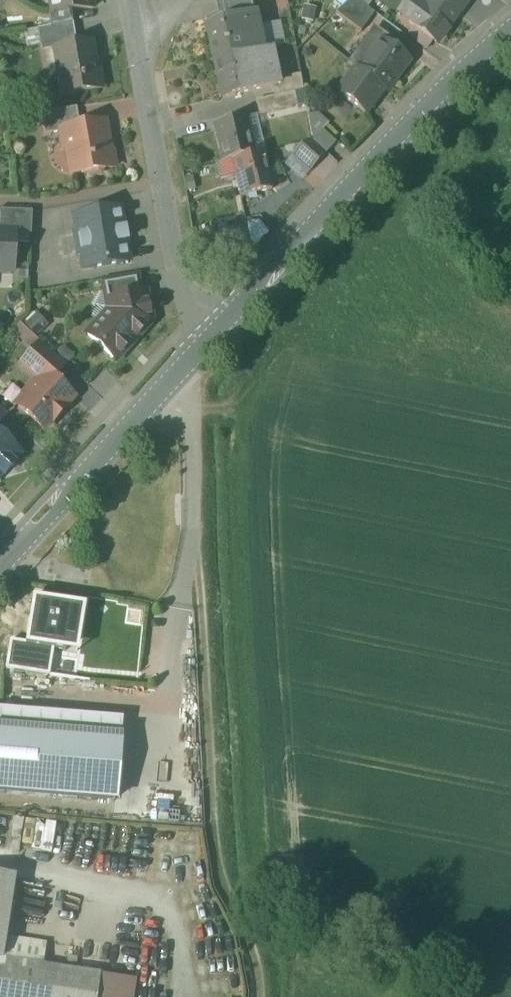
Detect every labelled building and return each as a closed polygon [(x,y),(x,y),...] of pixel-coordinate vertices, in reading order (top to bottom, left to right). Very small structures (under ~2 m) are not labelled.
[(52,14),(90,8),(89,0),(50,0),(52,14)] [(225,21),(255,15),(252,0),(221,0),(225,21)] [(356,0),(350,0),(336,14),(361,33),(375,14),(356,0)] [(424,11),(448,29),(449,29),(470,0),(432,0),(425,10),(424,11)] [(448,29),(424,11),(425,10),(422,7),(409,24),(437,44),(448,29)] [(225,21),(207,25),(215,62),(262,52),(255,15),(225,21)] [(75,30),(73,23),(38,29),(41,46),(55,44),(60,75),(57,75),(61,96),(102,89),(99,71),(97,71),(92,43),(77,45),(75,30)] [(410,62),(382,41),(360,70),(359,72),(384,90),(388,92),(410,62)] [(262,52),(215,62),(223,99),(277,87),(269,50),(262,52)] [(384,90),(359,72),(360,70),(357,68),(349,80),(346,80),(341,87),(341,89),(338,93),(367,114),(384,90)] [(290,94),(256,102),(260,116),(293,108),(290,94)] [(77,107),(42,113),(45,135),(61,132),(60,130),(80,127),(77,107)] [(328,125),(318,116),(310,124),(313,141),(313,142),(326,154),(335,144),(322,132),(328,125)] [(245,118),(216,125),(224,163),(234,160),(254,156),(245,118)] [(80,127),(60,130),(61,132),(64,150),(70,149),(74,174),(87,172),(91,176),(100,174),(103,170),(115,168),(113,151),(110,150),(105,123),(80,127)] [(313,142),(303,144),(293,156),(311,172),(326,154),(313,142)] [(254,156),(234,160),(243,198),(272,191),(264,153),(254,156)] [(120,209),(75,217),(78,231),(74,232),(78,256),(82,255),(84,270),(129,262),(126,249),(122,246),(121,246),(121,242),(125,241),(128,238),(127,233),(123,230),(119,231),(118,227),(119,227),(122,223),(120,209)] [(1,210),(0,225),(0,232),(15,233),(15,234),(32,235),(33,212),(1,210)] [(14,272),(15,234),(15,233),(0,232),(0,272),(14,272)] [(136,275),(104,280),(109,303),(140,297),(136,275)] [(140,297),(109,303),(110,311),(88,335),(116,361),(151,322),(146,296),(140,297)] [(41,343),(21,364),(40,381),(47,373),(54,380),(67,366),(41,343)] [(40,381),(36,386),(32,386),(24,394),(25,398),(17,406),(44,430),(53,420),(54,422),(67,408),(65,407),(74,397),(54,380),(47,373),(40,381)] [(3,473),(5,475),(14,466),(12,464),(20,454),(0,436),(0,476),(3,473)] [(85,606),(33,598),(30,616),(37,618),(32,644),(32,646),(53,650),(65,652),(73,606),(85,608),(85,606)] [(32,646),(32,644),(10,641),(5,669),(49,676),(53,650),(32,646)] [(1,718),(0,729),(120,739),(121,719),(0,709),(0,718),(1,718)] [(0,729),(1,718),(0,718),(0,791),(115,801),(120,739),(0,729)] [(6,937),(15,878),(0,876),(0,996),(97,996),(101,975),(38,965),(41,942),(6,937)]
